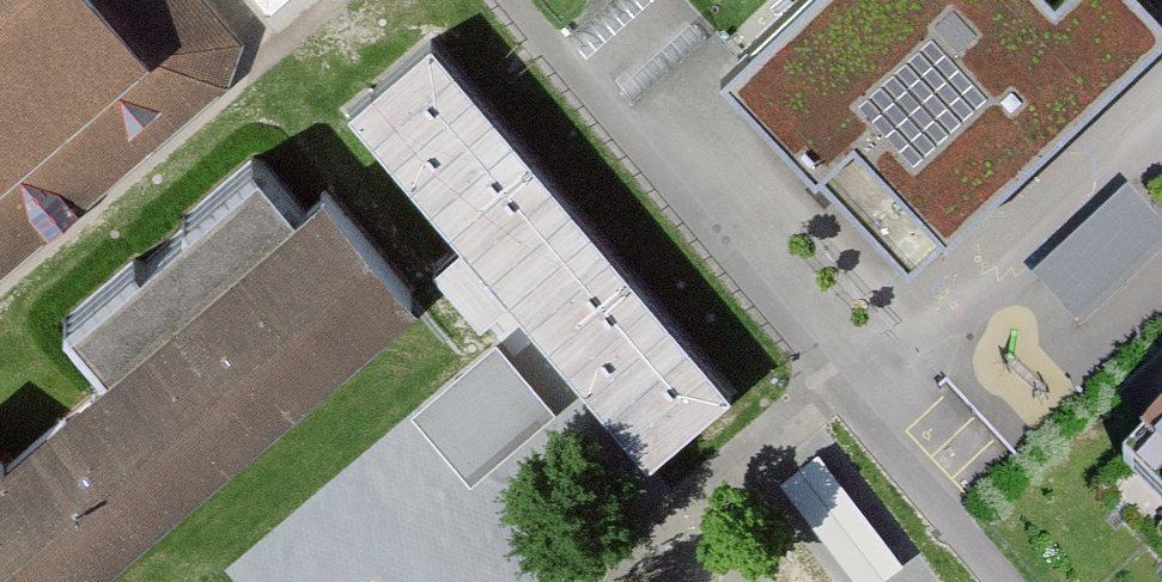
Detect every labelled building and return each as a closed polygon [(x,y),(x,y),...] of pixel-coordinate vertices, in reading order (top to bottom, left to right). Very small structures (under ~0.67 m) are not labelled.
[(236,34),(206,0),(0,0),(0,274),(222,84),(236,34)] [(266,12),(280,0),(256,0),(266,12)] [(725,73),(910,267),(1161,29),(1161,6),(1156,0),(802,0),(725,73)] [(730,390),(431,40),(350,108),(649,458),(730,390)] [(109,367),(0,458),(0,581),(69,581),(415,292),(325,186),(295,211),(256,165),(70,321),(109,367)] [(1041,279),(1078,321),(1161,246),(1161,233),(1131,199),(1041,279)] [(548,408),(494,346),(417,413),(471,475),(548,408)] [(1144,448),(1161,467),(1161,431),(1144,448)] [(784,469),(868,580),(907,550),(822,440),(784,469)]
